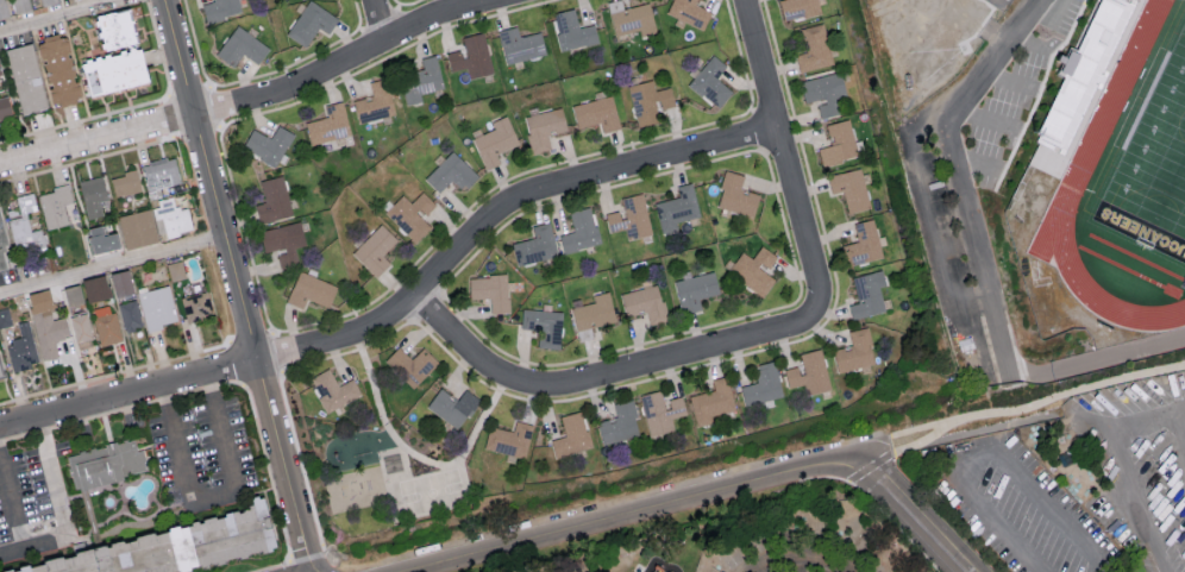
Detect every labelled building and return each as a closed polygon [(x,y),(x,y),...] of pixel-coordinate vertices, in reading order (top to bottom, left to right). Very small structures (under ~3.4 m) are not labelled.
[(31,9),(29,0),(12,0),(15,13),(31,9)] [(201,4),(206,23),(242,13),(239,0),(215,0),(201,4)] [(339,17),(307,0),(288,36),(307,47),(317,27),(329,34),(339,17)] [(623,8),(621,0),(613,0),(607,1),(615,35),(639,29),(641,36),(656,32),(649,2),(623,8)] [(711,11),(694,4),(696,0),(672,0),(665,14),(683,22),(684,22),(703,30),(711,11)] [(782,21),(820,13),(817,0),(778,0),(782,21)] [(1076,51),(1067,48),(1058,72),(1062,74),(1036,139),(1047,143),(1047,141),(1060,146),(1093,64),(1103,68),(1131,0),(1097,0),(1076,51)] [(136,40),(127,7),(95,16),(105,49),(136,40)] [(553,12),(561,50),(598,43),(594,23),(578,27),(574,8),(553,12)] [(795,54),(799,72),(833,63),(823,22),(799,28),(805,51),(795,54)] [(232,67),(243,53),(258,64),(269,48),(237,24),(215,55),(232,67)] [(546,54),(540,31),(519,36),(516,26),(497,30),(505,64),(546,54)] [(493,72),(482,31),(460,37),(463,48),(446,53),(451,71),(465,67),(469,79),(493,72)] [(50,106),(81,100),(77,81),(73,81),(64,34),(37,40),(50,106)] [(47,108),(31,42),(4,49),(20,114),(47,108)] [(96,68),(100,91),(146,83),(140,50),(80,61),(82,70),(96,68)] [(732,90),(716,79),(726,64),(711,53),(689,86),(720,107),(732,90)] [(421,57),(423,69),(399,74),(405,104),(422,101),(420,93),(443,88),(436,54),(421,57)] [(84,71),(87,94),(98,93),(96,70),(84,71)] [(799,80),(804,104),(817,101),(820,117),(839,113),(836,98),(846,95),(840,71),(799,80)] [(352,100),(358,123),(395,114),(387,77),(369,81),(372,95),(352,100)] [(674,105),(670,87),(654,90),(652,80),(628,84),(636,126),(659,122),(656,109),(674,105)] [(11,114),(7,95),(0,96),(0,116),(11,114)] [(572,104),(576,128),(601,123),(602,132),(619,128),(613,96),(572,104)] [(310,145),(350,134),(341,101),(324,105),(327,117),(304,123),(310,145)] [(567,131),(561,108),(523,116),(532,154),(551,151),(547,135),(567,131)] [(473,137),(485,169),(499,163),(495,153),(518,144),(507,115),(491,121),(494,129),(473,137)] [(832,145),(818,148),(822,165),(858,156),(849,119),(827,124),(832,145)] [(242,151),(279,165),(292,132),(276,126),(272,137),(250,129),(242,151)] [(425,178),(439,191),(452,178),(464,190),(478,175),(452,150),(425,178)] [(174,156),(142,162),(147,189),(179,184),(174,156)] [(827,174),(831,193),(843,191),(847,213),(869,209),(861,168),(827,174)] [(744,175),(724,170),(716,207),(754,215),(758,194),(741,190),(744,175)] [(109,176),(114,197),(141,191),(136,171),(109,176)] [(265,201),(255,204),(260,223),(293,214),(282,175),(259,181),(265,201)] [(99,201),(107,200),(102,176),(79,180),(86,219),(102,215),(99,201)] [(676,186),(679,196),(654,203),(662,233),(677,229),(676,222),(700,215),(691,182),(676,186)] [(46,229),(69,224),(64,204),(72,202),(69,185),(37,192),(46,229)] [(402,194),(384,213),(416,242),(430,226),(422,218),(435,203),(421,191),(411,202),(402,194)] [(15,195),(17,209),(7,210),(13,251),(46,246),(43,228),(29,230),(26,211),(36,210),(33,192),(15,195)] [(619,198),(621,210),(605,213),(609,232),(625,229),(627,239),(652,234),(642,192),(619,198)] [(187,205),(175,208),(172,197),(158,201),(159,206),(152,208),(157,225),(163,224),(166,237),(193,230),(187,205)] [(569,211),(573,232),(559,235),(563,253),(599,244),(590,206),(569,211)] [(117,216),(126,249),(158,241),(149,208),(117,216)] [(853,223),(857,241),(845,244),(849,265),(882,258),(873,218),(853,223)] [(264,254),(277,251),(280,267),(298,263),(294,248),(305,245),(300,221),(259,230),(264,254)] [(516,265),(557,256),(550,221),(532,225),(535,238),(511,243),(516,265)] [(376,276),(390,262),(382,255),(397,239),(381,223),(352,254),(376,276)] [(102,235),(99,225),(84,229),(91,254),(119,247),(115,232),(102,235)] [(762,296),(774,279),(765,272),(777,256),(762,245),(752,258),(742,251),(727,271),(762,296)] [(167,263),(171,281),(185,277),(181,259),(167,263)] [(132,293),(127,269),(109,273),(114,297),(132,293)] [(286,302),(302,309),(306,299),(328,308),(337,286),(299,270),(286,302)] [(851,277),(857,302),(848,304),(852,319),(885,311),(879,287),(886,286),(882,270),(851,277)] [(674,280),(682,313),(701,309),(699,298),(719,293),(714,271),(674,280)] [(81,280),(86,303),(109,297),(104,274),(81,280)] [(468,276),(468,298),(490,297),(491,314),(509,313),(508,290),(513,290),(513,281),(506,281),(506,275),(468,276)] [(62,288),(66,307),(83,303),(79,284),(62,288)] [(620,293),(626,316),(645,311),(648,323),(667,319),(658,284),(620,293)] [(147,329),(178,322),(169,285),(138,292),(147,329)] [(29,293),(40,360),(58,357),(55,340),(69,338),(65,317),(53,319),(48,290),(29,293)] [(187,322),(213,315),(207,290),(180,297),(187,322)] [(578,341),(593,339),(590,326),(615,321),(609,291),(592,294),(594,303),(571,307),(578,341)] [(123,332),(141,329),(137,300),(119,303),(123,332)] [(121,341),(112,304),(92,309),(100,346),(121,341)] [(12,324),(7,307),(0,309),(0,327),(12,324)] [(520,328),(539,330),(537,347),(558,349),(563,312),(522,307),(520,328)] [(71,316),(77,349),(93,346),(87,313),(71,316)] [(13,370),(39,363),(28,320),(17,322),(20,336),(6,340),(13,370)] [(832,349),(836,371),(874,365),(868,327),(848,330),(851,346),(832,349)] [(423,347),(410,359),(398,346),(384,359),(411,389),(438,363),(423,347)] [(831,389),(821,348),(798,354),(801,365),(784,369),(789,388),(805,384),(808,394),(831,389)] [(744,404),(781,398),(776,361),(754,364),(757,383),(741,385),(744,404)] [(361,394),(353,378),(338,386),(328,368),(309,378),(327,412),(361,394)] [(695,426),(712,423),(711,415),(734,410),(727,375),(711,378),(714,390),(689,395),(695,426)] [(479,398),(464,389),(457,399),(439,387),(426,408),(458,429),(479,398)] [(639,395),(649,436),(674,430),(671,418),(686,414),(681,396),(664,400),(661,389),(639,395)] [(602,444),(640,436),(632,400),(613,404),(616,418),(597,421),(602,444)] [(560,416),(565,436),(550,440),(551,443),(536,447),(539,461),(591,449),(581,411),(560,416)] [(512,431),(490,426),(484,449),(524,459),(533,425),(515,420),(512,431)] [(65,455),(134,439),(137,450),(142,448),(148,471),(74,490),(65,455)] [(382,458),(397,454),(400,461),(384,465),(382,458)] [(274,549),(186,571),(0,571),(0,569),(250,504),(249,501),(259,498),(274,549)]
